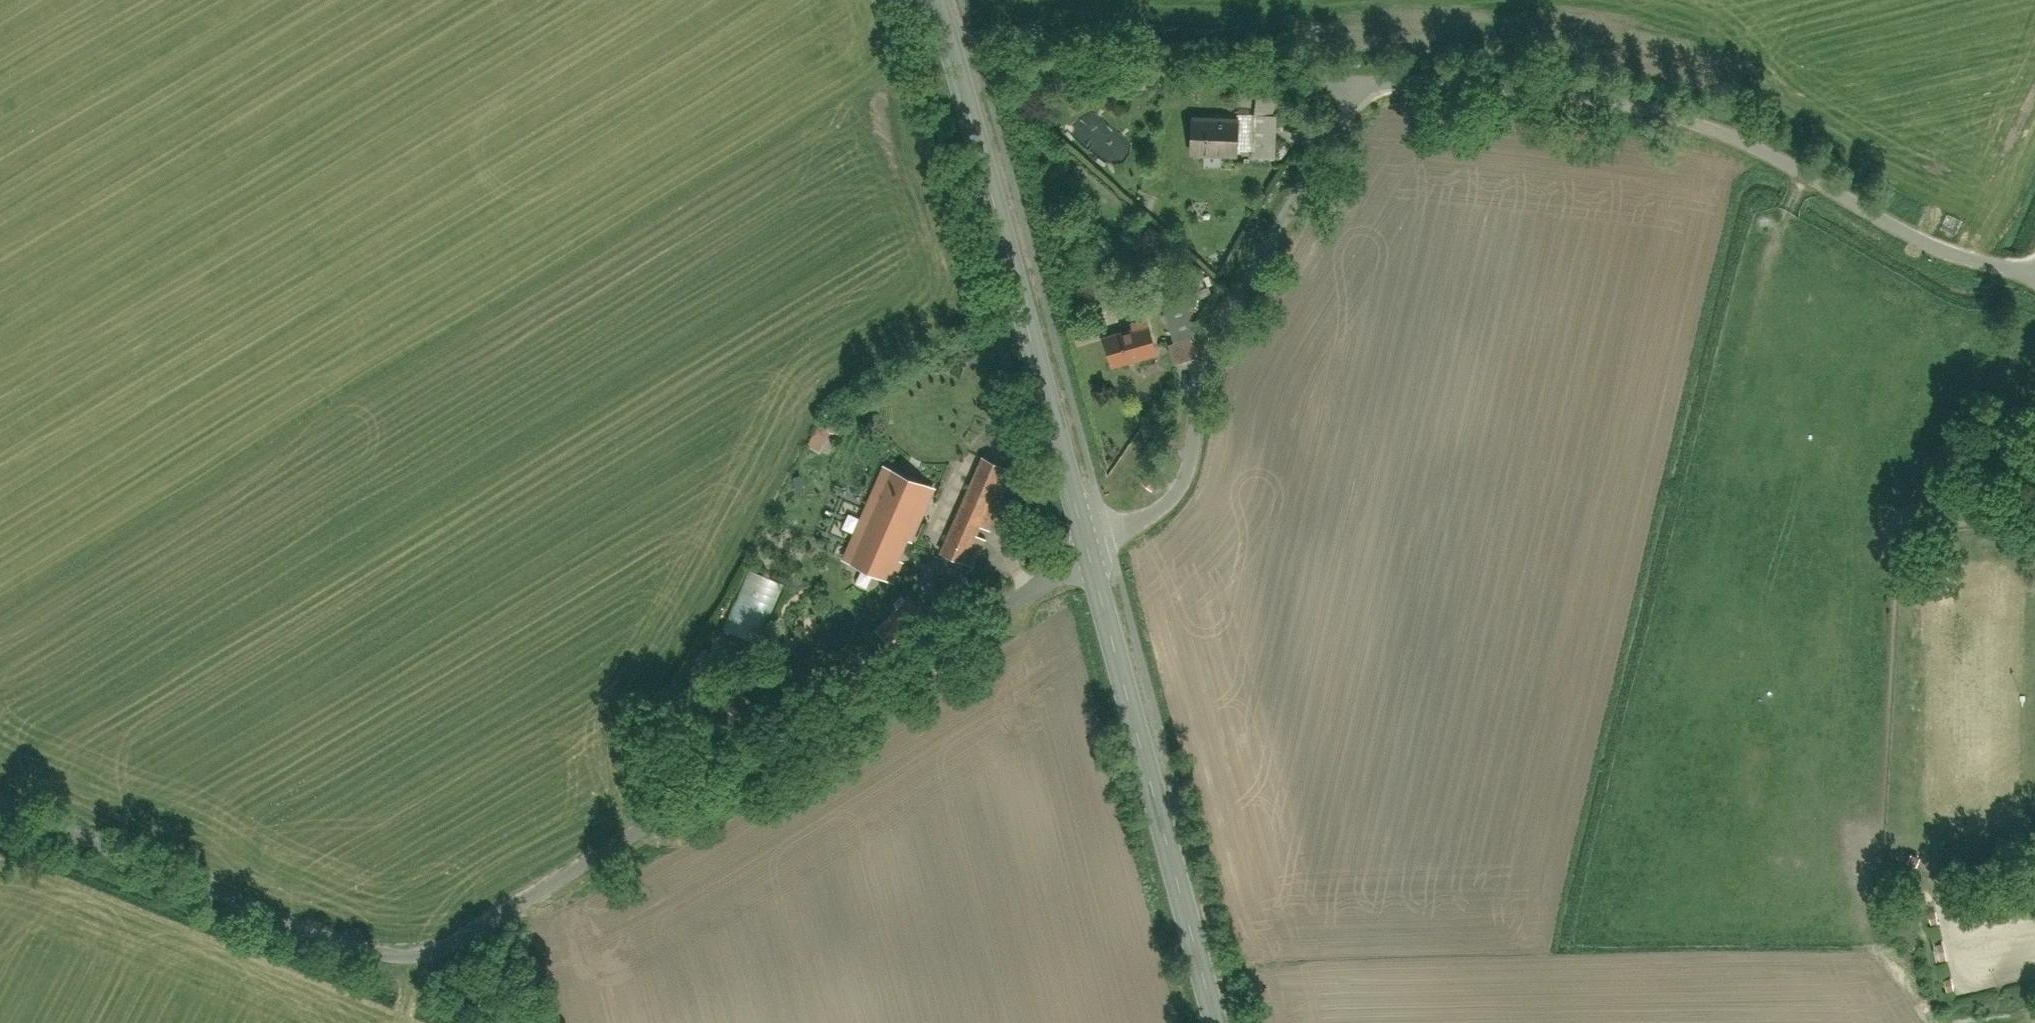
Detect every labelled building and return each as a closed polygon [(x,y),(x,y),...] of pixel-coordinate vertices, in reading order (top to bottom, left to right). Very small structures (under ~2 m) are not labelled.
[(1197,112),(1198,160),(1280,158),(1279,110),(1197,112)] [(1108,336),(1114,368),(1164,360),(1158,327),(1108,336)] [(983,460),(943,553),(983,570),(1023,477),(983,460)] [(890,470),(853,561),(897,579),(934,488),(890,470)] [(750,570),(725,631),(764,647),(789,586),(750,570)] [(907,602),(875,636),(892,651),(924,617),(907,602)]
